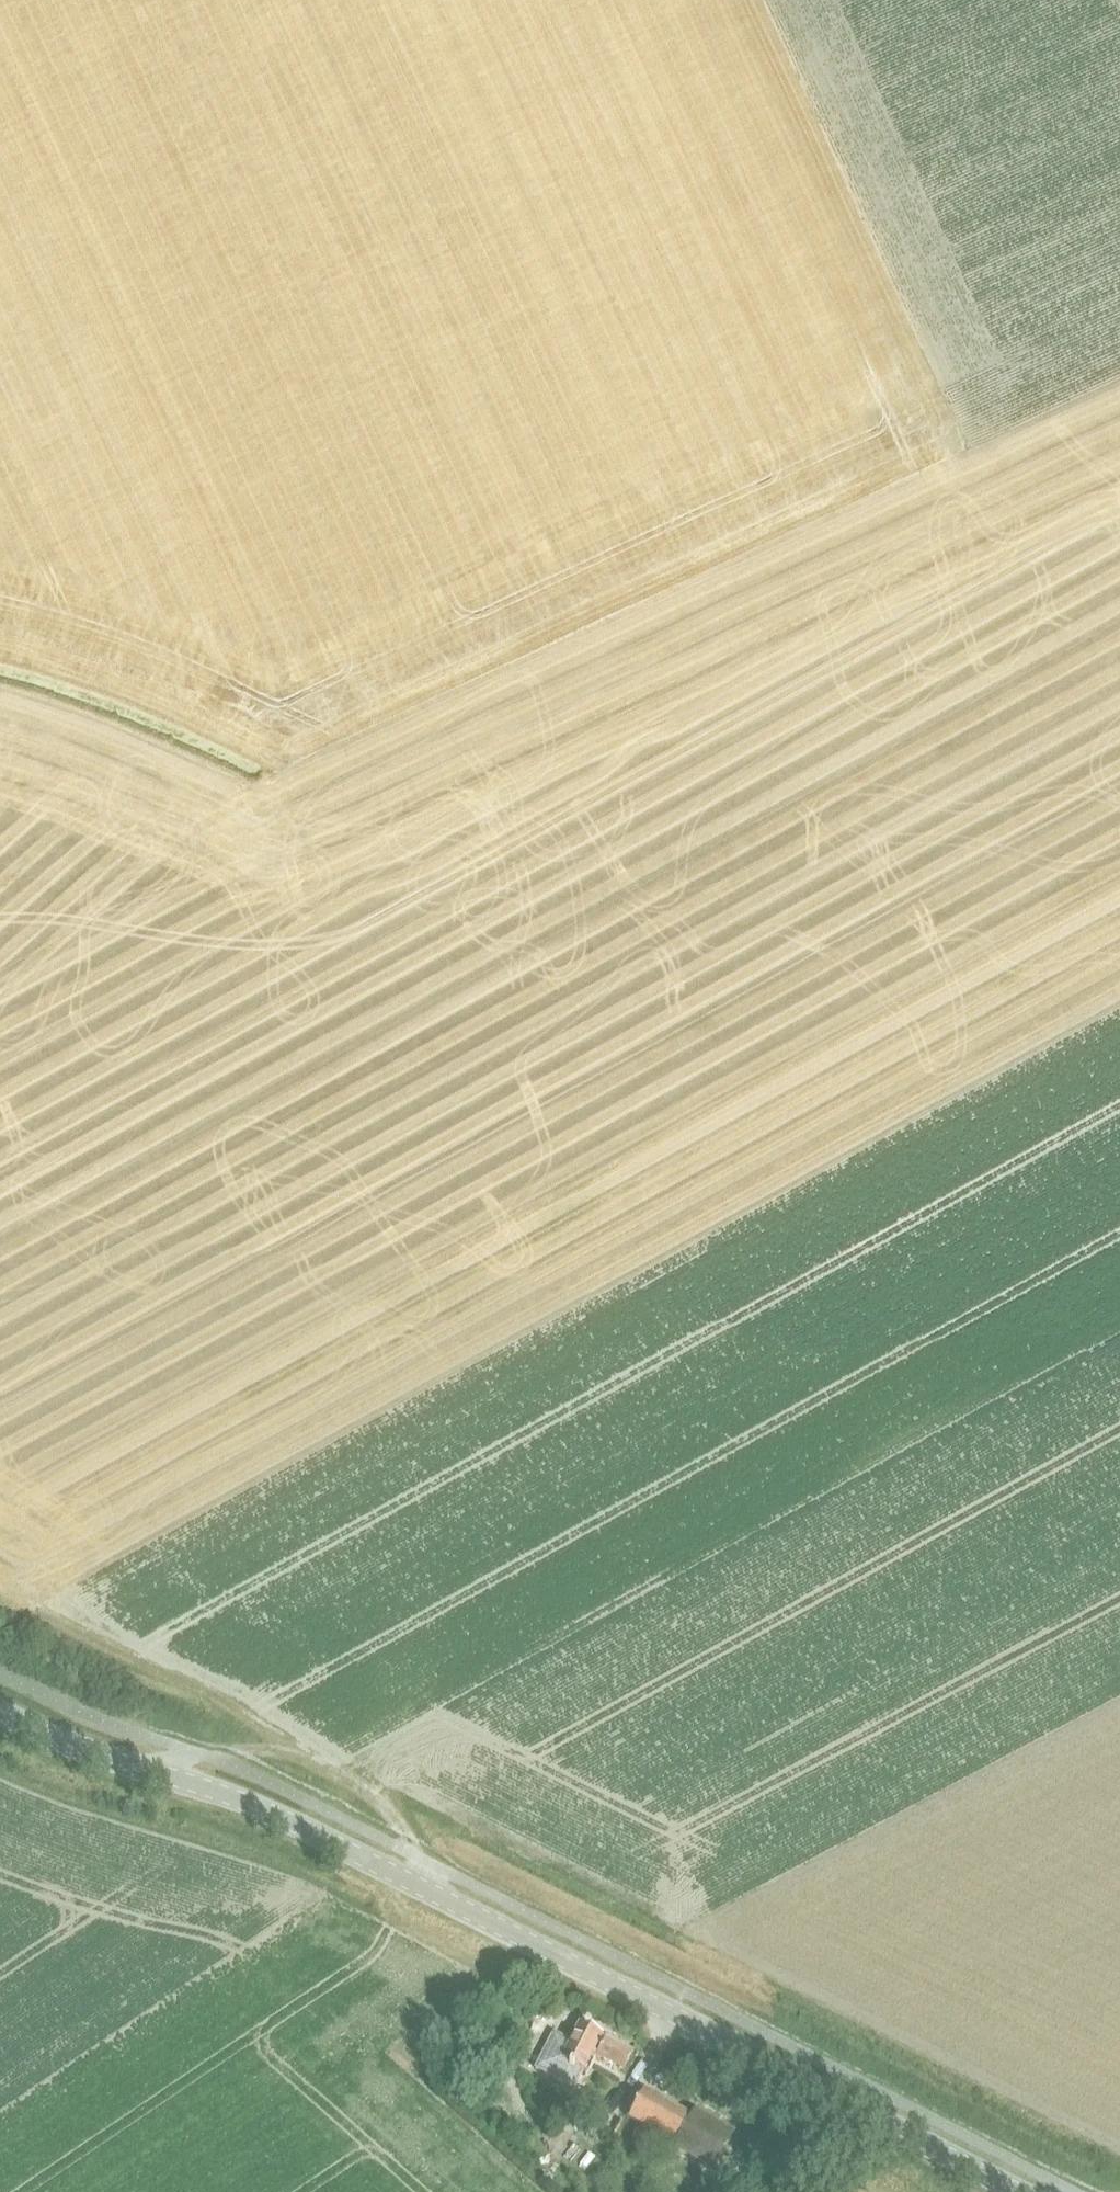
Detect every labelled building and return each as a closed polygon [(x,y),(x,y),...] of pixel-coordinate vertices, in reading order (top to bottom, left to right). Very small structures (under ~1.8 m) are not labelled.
[(553,2034),(535,2070),(573,2090),(582,2073),(583,2073),(590,2060),(591,2061),(594,2063),(597,2057),(624,2071),(634,2053),(580,2025),(570,2043),(553,2034)] [(675,2147),(691,2118),(643,2093),(628,2121),(675,2147)] [(615,2142),(625,2125),(617,2121),(607,2138),(615,2142)] [(762,2191),(732,2175),(722,2191),(762,2191)]
